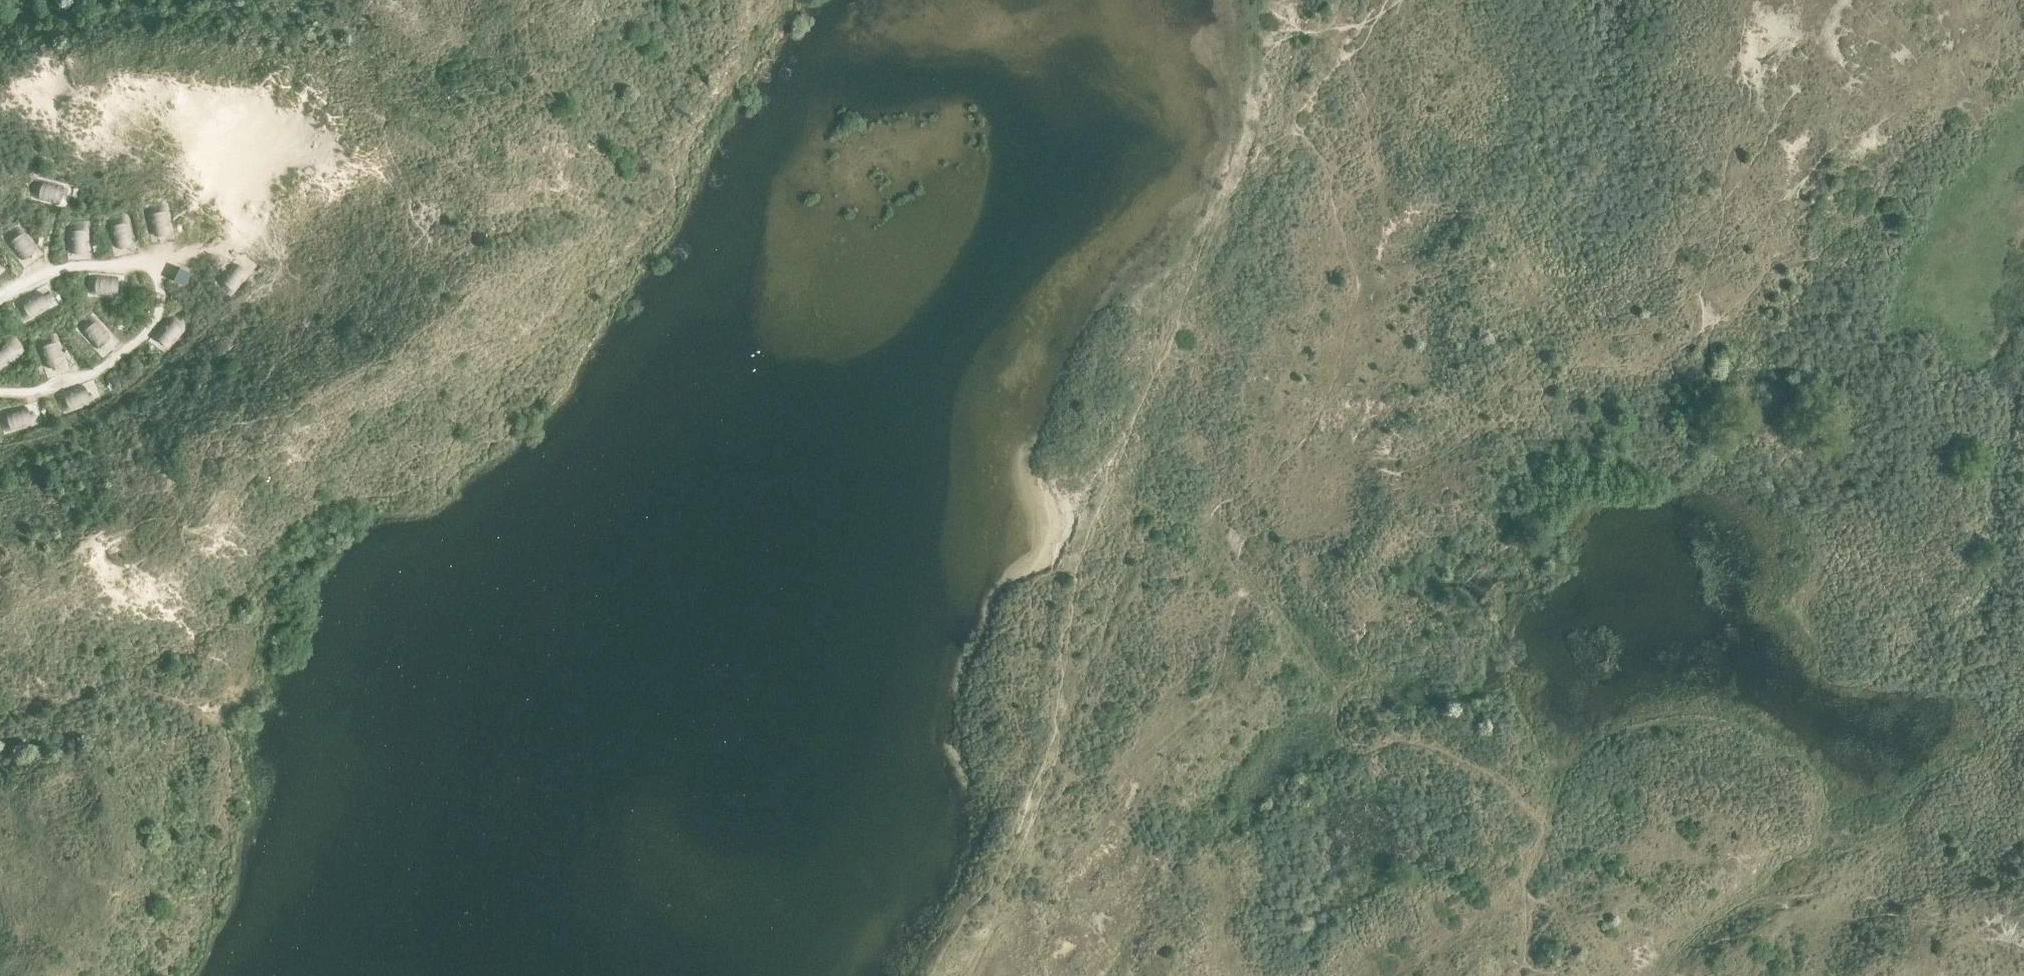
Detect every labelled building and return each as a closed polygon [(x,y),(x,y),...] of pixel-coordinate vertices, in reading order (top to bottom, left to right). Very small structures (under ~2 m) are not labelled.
[(36,183),(35,198),(57,199),(58,183),(36,183)] [(9,238),(22,255),(34,246),(22,229),(9,238)] [(253,262),(238,255),(226,280),(242,287),(253,262)] [(91,294),(115,295),(116,276),(92,275),(91,294)] [(25,319),(52,308),(44,291),(18,302),(25,319)]
